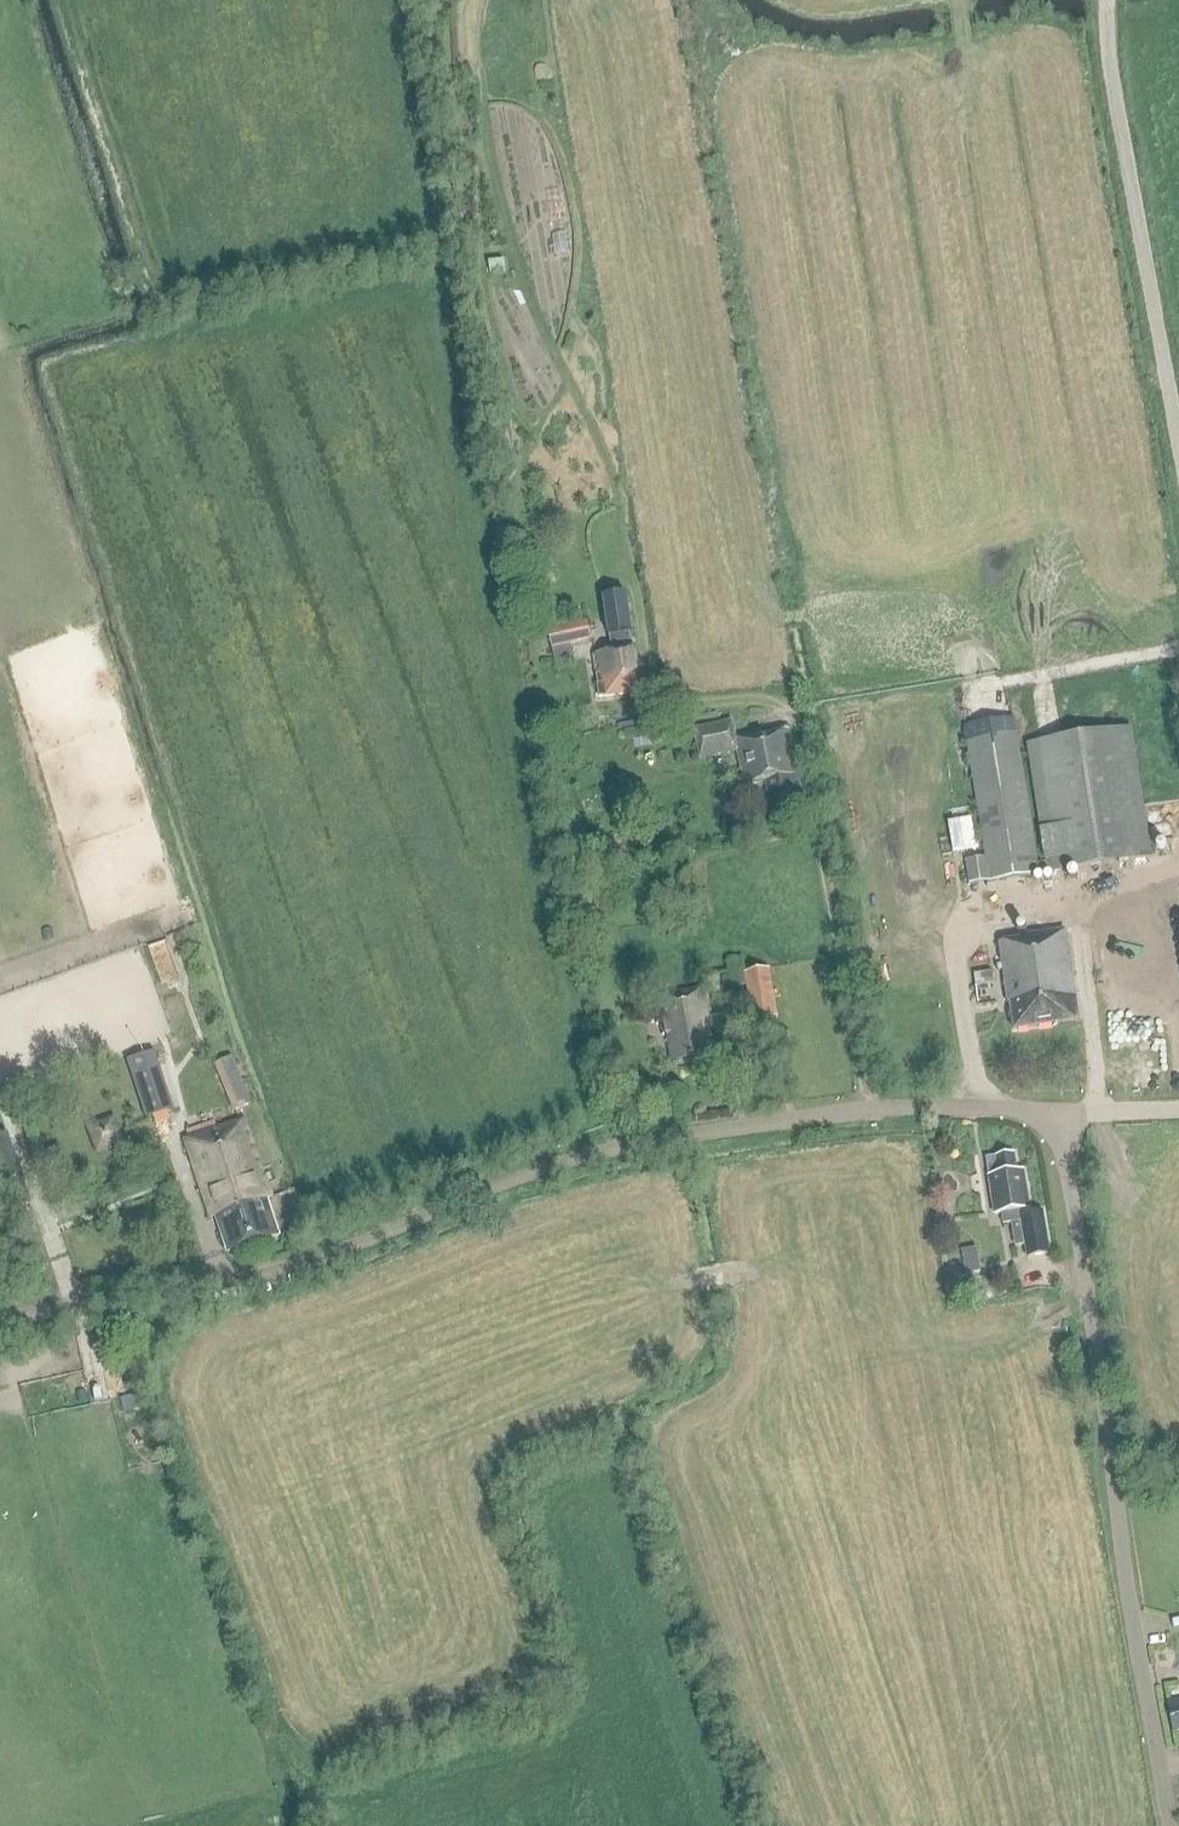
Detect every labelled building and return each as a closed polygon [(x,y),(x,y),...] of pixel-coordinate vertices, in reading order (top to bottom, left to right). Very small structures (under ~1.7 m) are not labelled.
[(631,630),(625,593),(603,596),(612,652),(592,655),(597,685),(594,686),(596,698),(637,692),(627,631),(631,630)] [(530,619),(533,634),(546,631),(543,616),(530,619)] [(591,640),(587,621),(545,632),(554,665),(573,659),(570,646),(591,640)] [(965,860),(969,886),(1150,856),(1129,728),(1025,744),(1044,863),(1038,864),(1015,718),(963,726),(984,857),(965,860)] [(789,731),(735,741),(732,724),(694,731),(699,761),(738,754),(744,787),(766,783),(771,810),(802,804),(789,731)] [(975,819),(951,821),(954,851),(978,849),(975,819)] [(1019,941),(997,944),(1000,961),(995,962),(997,970),(1001,969),(1006,1002),(1009,1002),(1013,1029),(1077,1019),(1063,929),(1018,936),(1019,941)] [(778,1017),(769,968),(744,973),(741,956),(726,959),(728,972),(723,973),(726,988),(746,984),(752,1021),(778,1017)] [(973,972),(974,983),(991,981),(990,970),(973,972)] [(705,1018),(711,1017),(706,987),(658,995),(660,1011),(663,1011),(666,1031),(669,1031),(674,1061),(711,1055),(705,1018)] [(126,1061),(146,1118),(176,1108),(157,1050),(126,1061)] [(250,1102),(232,1057),(213,1064),(232,1110),(250,1102)] [(265,1197),(270,1195),(244,1117),(182,1136),(209,1216),(214,1214),(226,1250),(277,1233),(265,1197)] [(111,1120),(86,1129),(95,1153),(120,1145),(111,1120)] [(0,1141),(0,1216),(32,1204),(8,1139),(0,1141)] [(1003,1224),(1014,1223),(1022,1222),(1027,1257),(1047,1254),(1041,1212),(1026,1215),(1023,1196),(1027,1196),(1023,1169),(1015,1171),(1013,1154),(986,1159),(989,1177),(988,1177),(994,1215),(1002,1214),(1003,1224)] [(962,1247),(966,1273),(981,1271),(976,1245),(962,1247)] [(1167,1701),(1173,1731),(1178,1729),(1178,1699),(1167,1701)]
